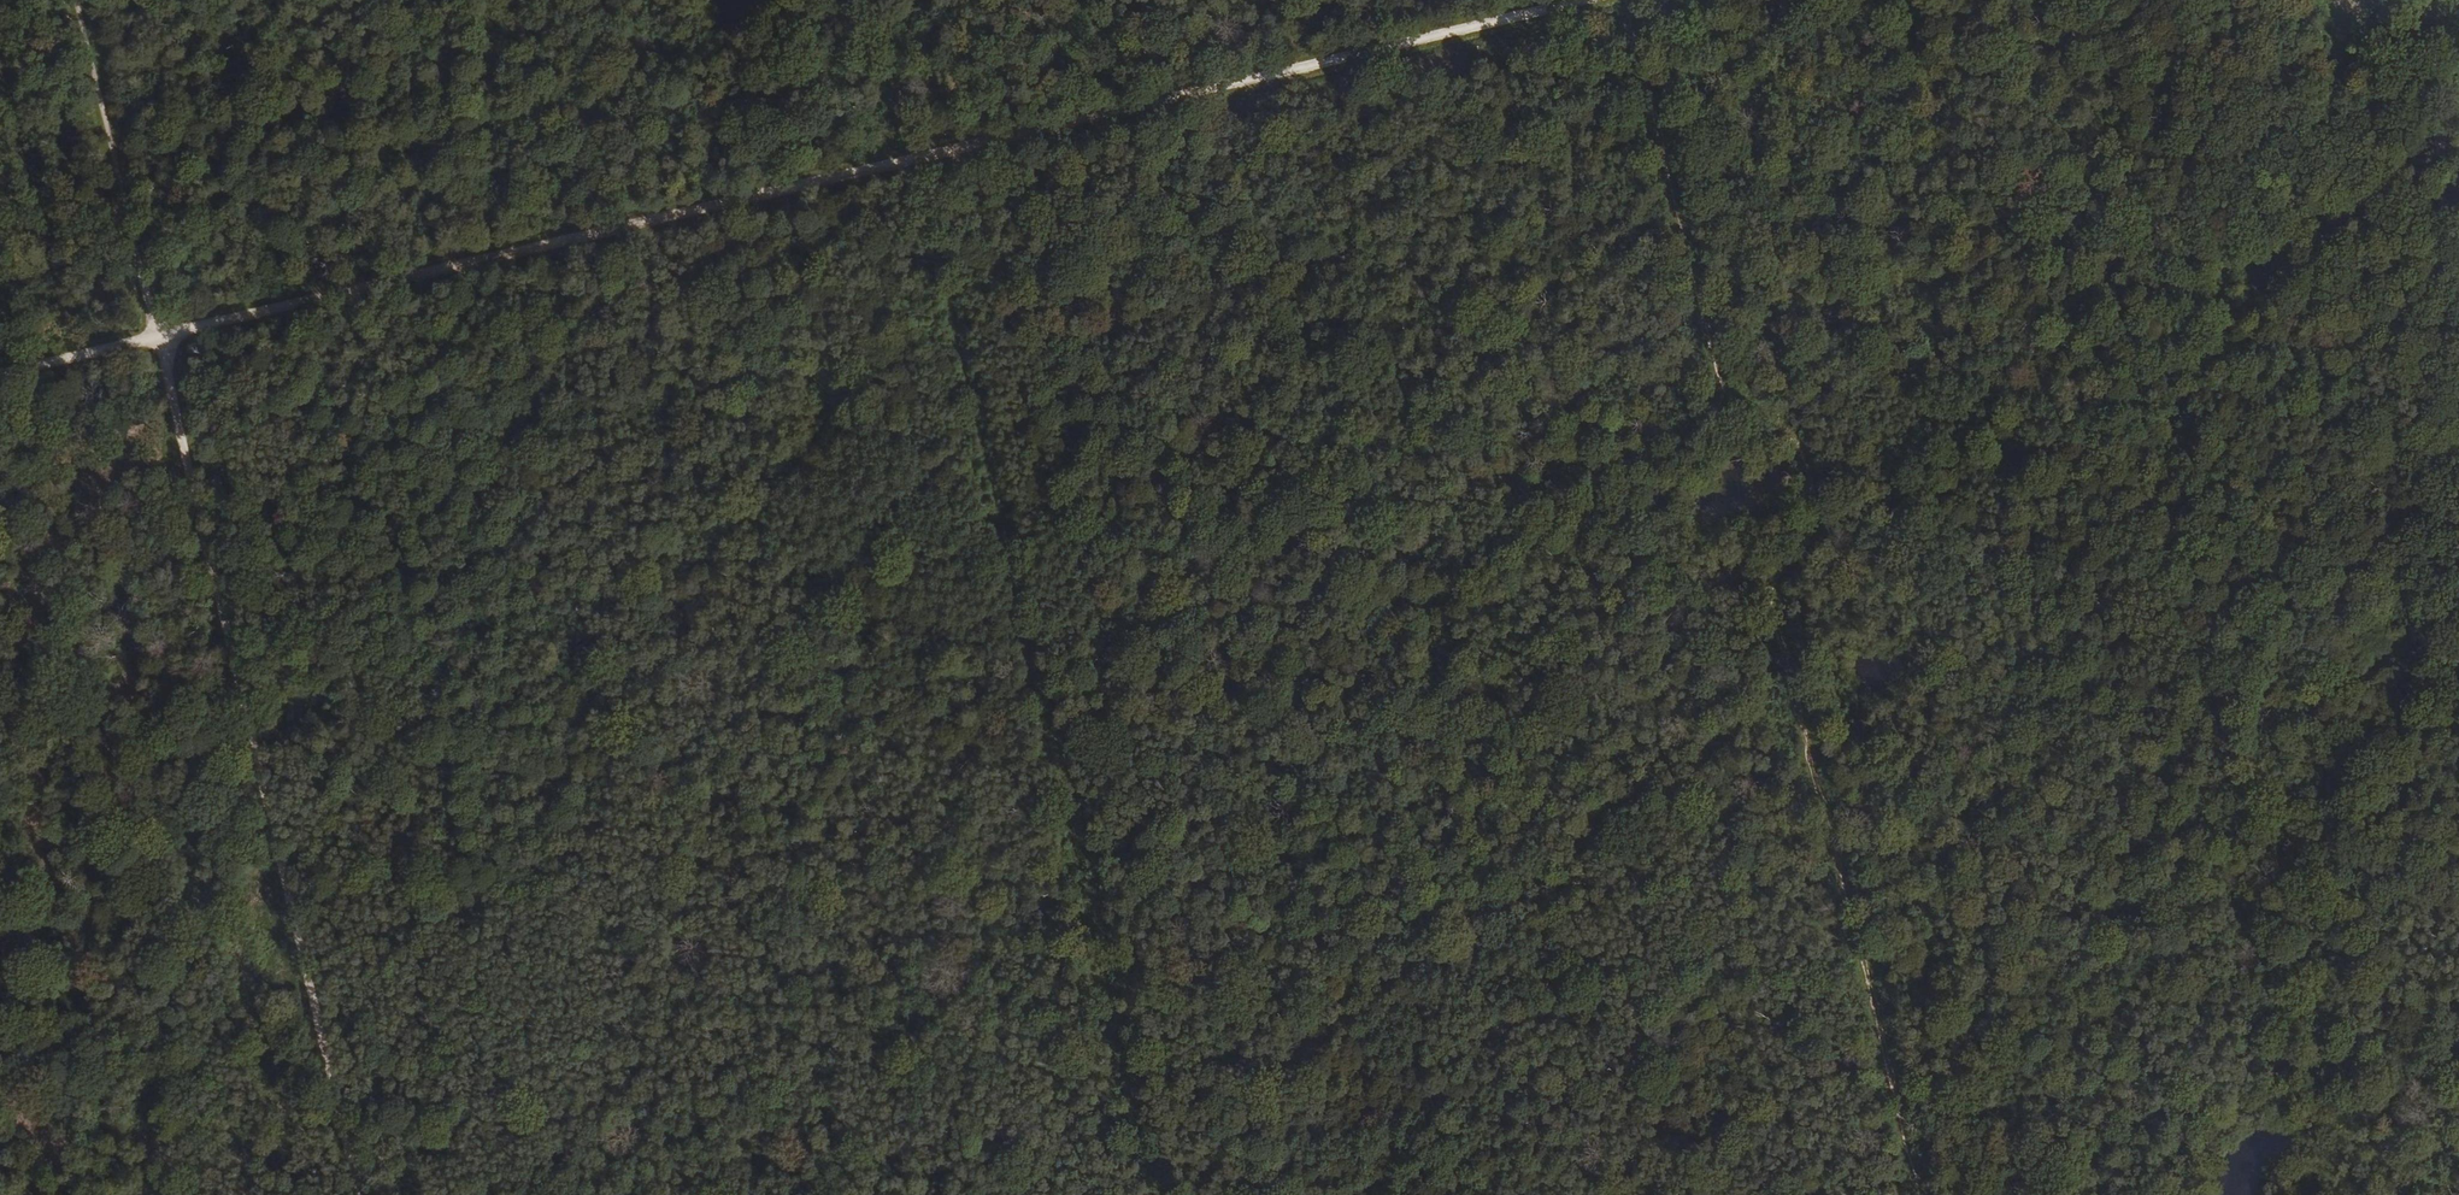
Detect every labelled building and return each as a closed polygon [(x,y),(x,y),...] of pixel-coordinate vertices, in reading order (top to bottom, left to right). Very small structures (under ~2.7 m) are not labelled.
[(2318,12),(2327,9),(2323,0),(2314,0),(2318,12)]
